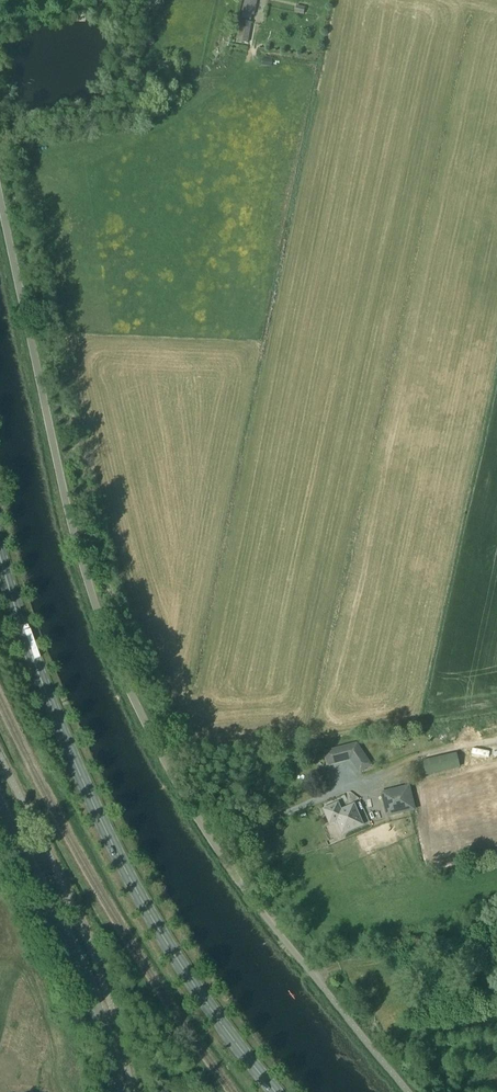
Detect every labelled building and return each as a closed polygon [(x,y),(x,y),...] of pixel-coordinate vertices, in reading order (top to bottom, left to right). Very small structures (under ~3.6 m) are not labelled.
[(241,13),(254,16),(257,0),(244,0),(241,13)] [(236,32),(234,41),(233,46),(246,49),(249,36),(246,36),(248,23),(242,22),(240,33),(236,32)] [(352,760),(361,774),(372,767),(358,745),(325,752),(328,765),(352,760)] [(422,761),(424,771),(415,773),(416,778),(425,776),(460,768),(457,753),(422,761)] [(492,762),(485,764),(489,783),(496,781),(492,762)] [(482,765),(475,766),(476,787),(483,786),(482,765)] [(383,796),(387,813),(413,807),(408,790),(383,796)] [(337,805),(325,810),(330,822),(337,819),(341,827),(340,828),(343,834),(349,831),(348,830),(361,825),(353,806),(340,812),(337,805)]
